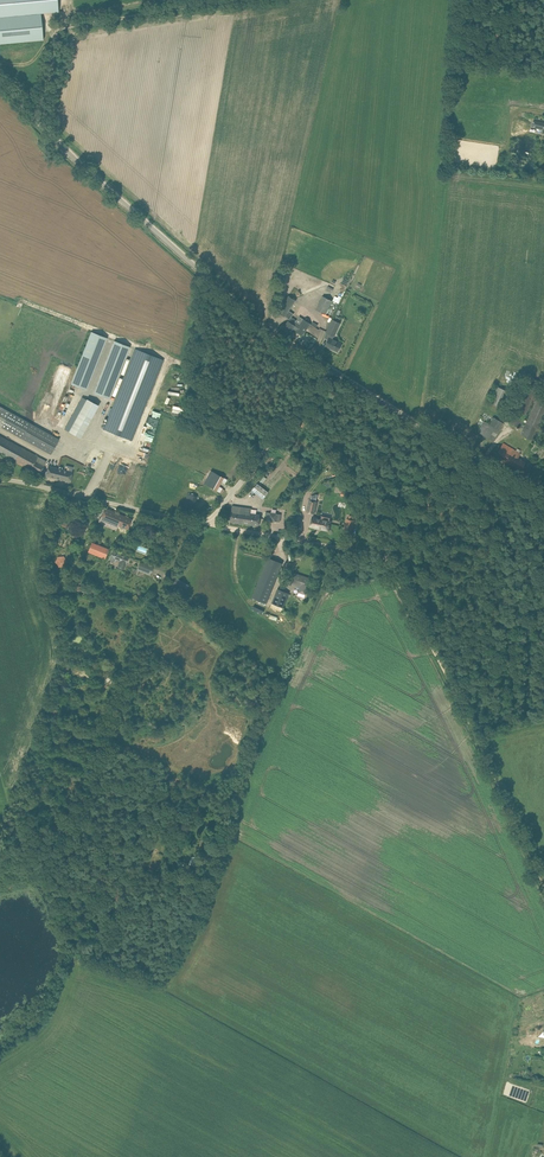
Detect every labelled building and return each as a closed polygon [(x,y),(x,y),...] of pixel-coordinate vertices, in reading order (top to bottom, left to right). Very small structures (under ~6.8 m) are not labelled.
[(57,0),(0,0),(0,17),(49,12),(58,12),(57,0)] [(43,39),(42,22),(41,13),(0,18),(0,44),(43,39)] [(533,119),(532,125),(543,127),(542,131),(543,131),(543,121),(533,119)] [(322,295),(316,309),(326,314),(332,300),(322,295)] [(278,312),(285,316),(295,300),(289,296),(278,312)] [(299,316),(296,320),(291,317),(283,329),(290,334),(294,327),(297,329),(296,330),(296,331),(302,335),(310,323),(299,316)] [(331,334),(329,338),(325,346),(338,352),(342,343),(332,339),(334,336),(335,337),(341,323),(333,319),(327,332),(331,334)] [(91,331),(70,383),(86,389),(107,338),(91,331)] [(114,340),(94,392),(109,398),(129,346),(114,340)] [(104,429),(132,440),(163,360),(135,349),(104,429)] [(505,377),(501,384),(511,389),(515,382),(505,377)] [(510,423),(520,428),(541,382),(531,378),(510,423)] [(490,402),(504,408),(511,392),(497,386),(490,402)] [(94,402),(82,396),(64,429),(81,438),(99,405),(94,402)] [(537,398),(521,435),(534,441),(543,418),(543,401),(537,398)] [(51,454),(59,439),(0,406),(0,426),(51,454)] [(484,421),(478,432),(493,441),(503,423),(494,417),(490,424),(484,421)] [(39,475),(46,461),(0,436),(0,453),(39,475)] [(516,450),(503,443),(496,455),(521,470),(526,462),(518,458),(521,453),(519,453),(521,451),(517,448),(516,450)] [(46,476),(70,481),(72,472),(48,466),(46,476)] [(252,490),(263,499),(268,491),(257,483),(252,490)] [(185,506),(195,508),(198,495),(187,493),(185,506)] [(310,500),(307,512),(314,513),(317,502),(316,502),(310,500)] [(329,505),(333,509),(338,504),(334,500),(329,505)] [(251,508),(232,506),(230,521),(259,525),(260,515),(250,513),(251,508)] [(105,509),(100,522),(116,529),(118,525),(128,529),(132,520),(105,509)] [(266,512),(265,520),(280,522),(281,514),(266,512)] [(347,519),(344,531),(351,533),(354,520),(353,520),(354,517),(349,516),(348,519),(347,519)] [(312,517),(310,526),(316,527),(320,528),(328,530),(330,521),(312,517)] [(88,551),(104,558),(108,549),(91,543),(88,551)] [(124,569),(128,557),(112,551),(110,557),(120,561),(118,567),(124,569)] [(67,561),(64,556),(58,556),(55,562),(59,567),(65,567),(67,561)] [(282,563),(268,558),(252,597),(266,603),(282,563)] [(136,570),(150,575),(153,566),(140,561),(136,570)] [(291,582),(300,585),(298,592),(299,592),(298,595),(304,598),(305,595),(310,579),(294,573),(291,582)] [(177,578),(174,586),(187,592),(190,584),(177,578)] [(94,588),(66,583),(65,588),(93,593),(94,588)] [(270,608),(282,612),(284,608),(289,593),(277,589),(270,608)] [(542,1153),(530,1148),(527,1156),(540,1156),(542,1153)]
